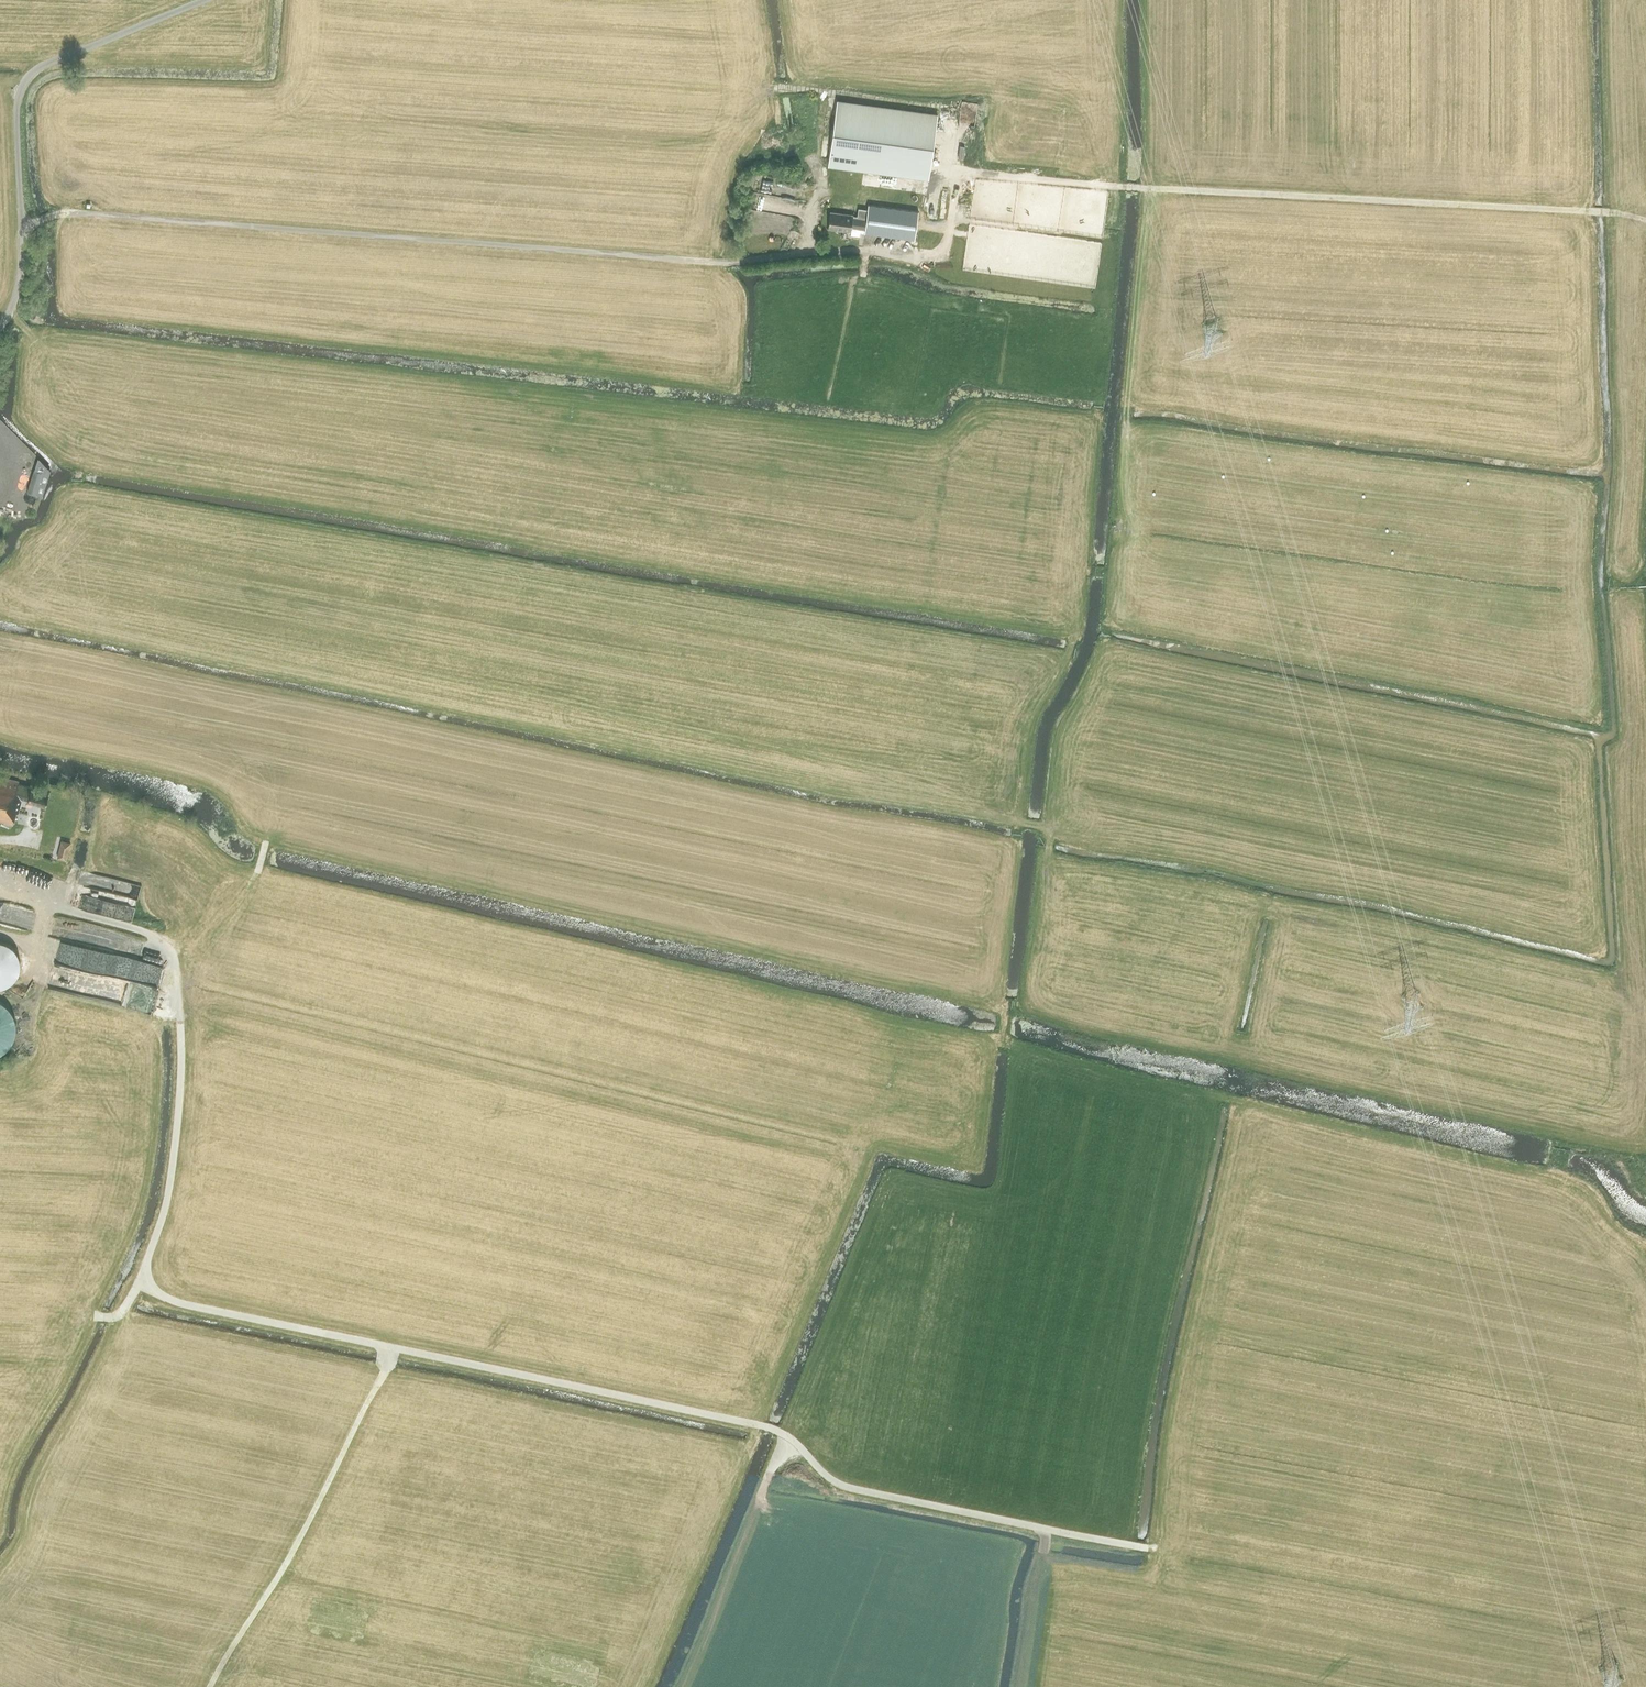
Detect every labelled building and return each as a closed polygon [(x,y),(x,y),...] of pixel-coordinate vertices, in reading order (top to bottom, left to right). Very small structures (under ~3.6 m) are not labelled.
[(930,179),(939,112),(838,98),(828,165),(870,171),(908,176),(930,179)] [(904,205),(908,176),(870,171),(868,187),(861,186),(858,213),(854,212),(853,216),(830,213),(828,225),(861,230),(860,233),(902,239),(907,206),(904,205)] [(51,470),(39,458),(35,470),(28,492),(35,494),(39,481),(47,483),(51,470)] [(9,489),(0,487),(0,493),(6,495),(9,489)] [(49,793),(18,785),(19,783),(0,778),(0,821),(14,824),(17,812),(18,813),(22,799),(28,801),(28,802),(46,807),(49,793)] [(84,893),(81,907),(134,920),(138,903),(143,884),(84,870),(78,892),(84,893)] [(165,968),(165,965),(97,948),(96,928),(57,918),(54,934),(73,939),(73,948),(81,948),(90,950),(86,964),(102,967),(88,968),(57,961),(51,983),(109,998),(111,990),(118,989),(124,991),(130,991),(129,993),(130,1000),(113,1002),(154,1012),(165,968)] [(0,988),(4,987),(5,987),(7,986),(10,984),(13,982),(14,981),(15,980),(17,977),(18,975),(19,973),(20,970),(21,967),(21,963),(20,960),(20,958),(19,957),(18,955),(18,953),(16,951),(15,950),(13,948),(11,946),(8,944),(6,943),(4,943),(1,942),(0,942),(0,988)] [(0,1054),(2,1053),(4,1052),(6,1050),(7,1049),(8,1048),(10,1046),(11,1044),(12,1042),(14,1039),(15,1037),(15,1035),(16,1033),(16,1031),(16,1030),(16,1029),(16,1027),(16,1025),(16,1023),(16,1021),(15,1019),(15,1017),(14,1016),(13,1014),(12,1012),(11,1010),(10,1008),(9,1007),(8,1006),(7,1005),(6,1004),(4,1003),(2,1001),(0,1000),(0,1054)]
